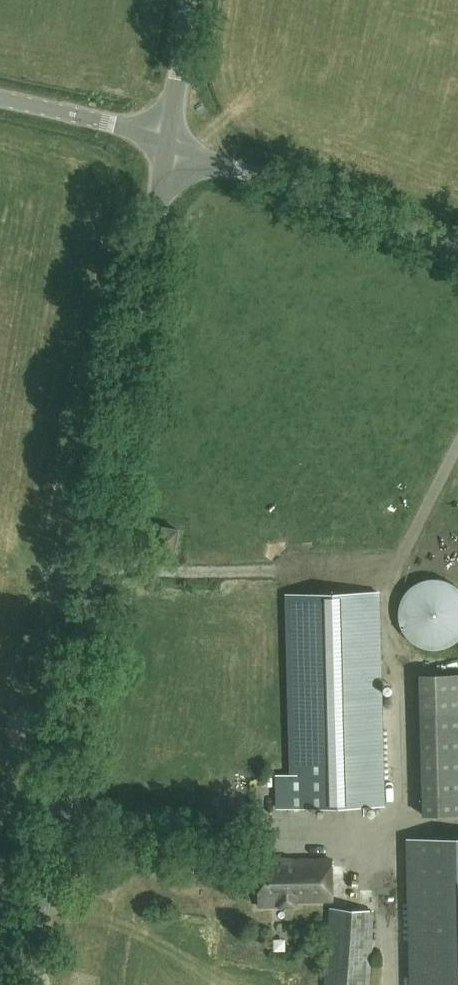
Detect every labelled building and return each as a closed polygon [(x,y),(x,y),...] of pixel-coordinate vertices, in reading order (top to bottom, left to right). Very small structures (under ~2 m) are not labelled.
[(163,526),(159,546),(174,549),(178,529),(163,526)] [(447,580),(431,578),(416,582),(404,592),(397,607),(398,623),(406,637),(419,647),(435,650),(450,645),(457,638),(457,588),(447,580)] [(383,805),(380,680),(378,591),(286,593),(292,807),(383,805)] [(419,674),(423,815),(457,814),(457,673),(419,674)] [(409,839),(412,984),(457,984),(457,838),(409,839)] [(333,900),(331,859),(257,861),(259,905),(296,904),(296,901),(333,900)] [(334,869),(338,894),(351,892),(348,867),(334,869)] [(374,911),(329,908),(324,984),(369,984),(374,911)]
